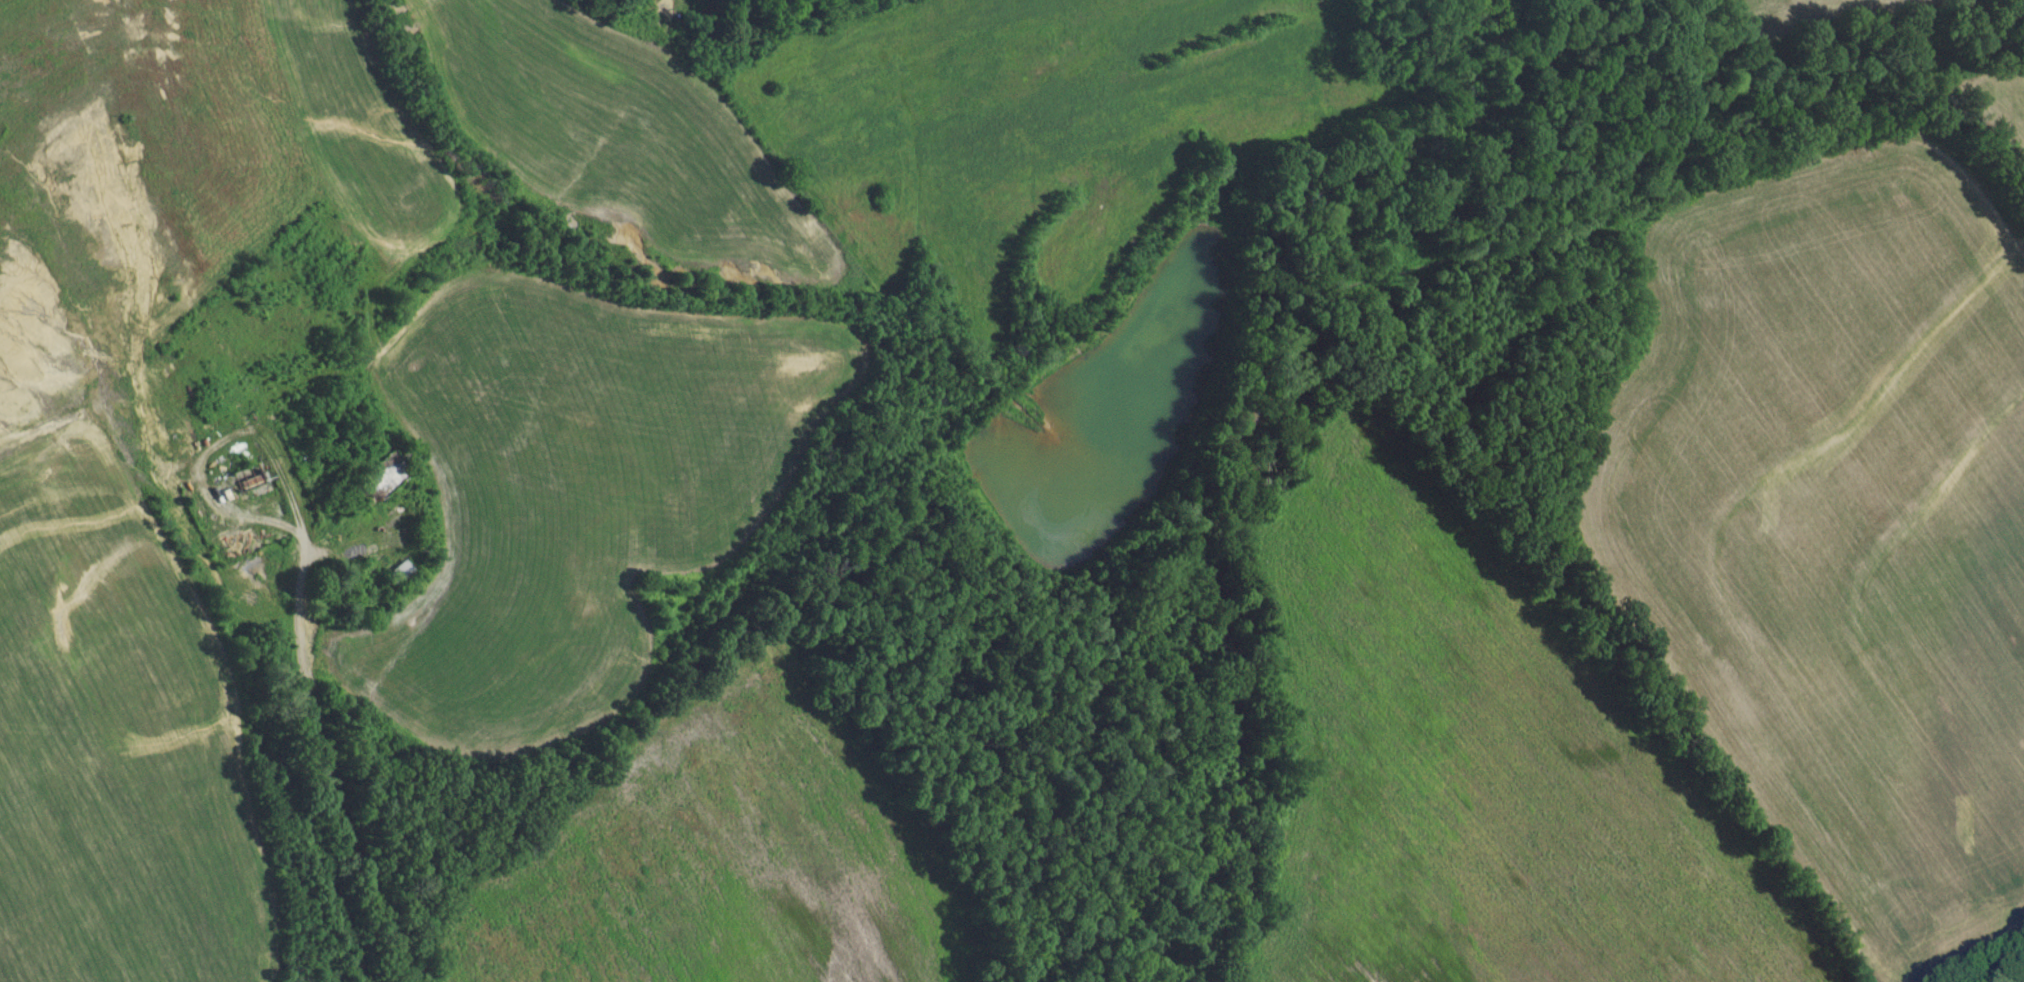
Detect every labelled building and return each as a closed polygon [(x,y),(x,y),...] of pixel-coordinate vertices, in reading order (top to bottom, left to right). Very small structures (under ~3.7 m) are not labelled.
[(392,455),(353,485),(371,509),(410,480),(392,455)] [(235,498),(261,490),(255,471),(229,479),(235,498)] [(386,582),(398,596),(415,580),(402,566),(386,582)]
